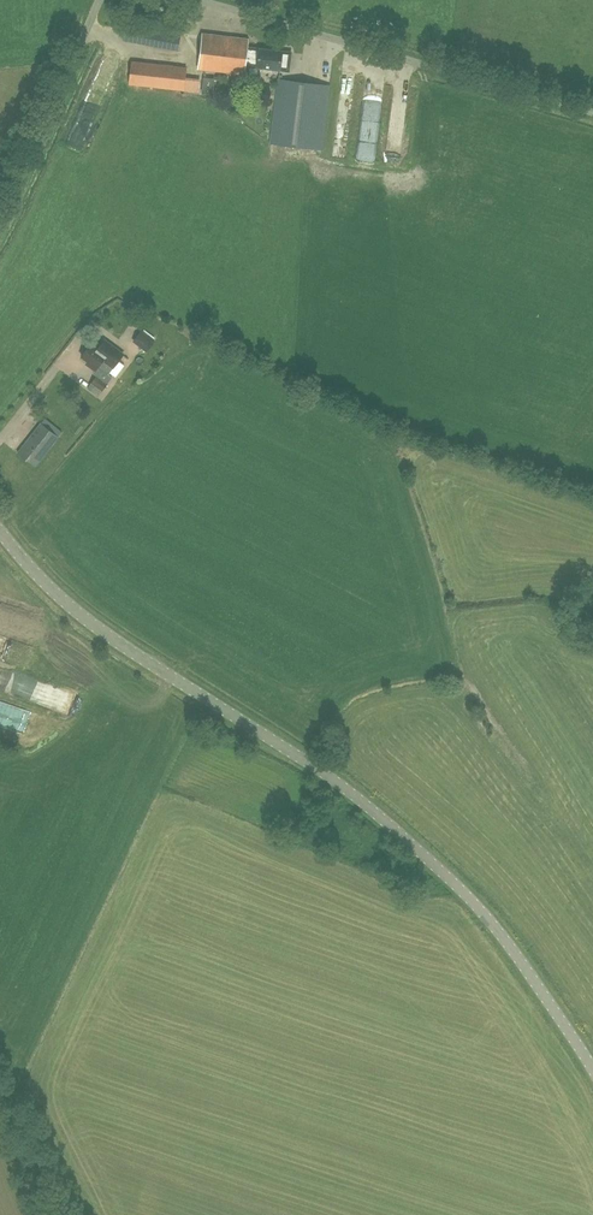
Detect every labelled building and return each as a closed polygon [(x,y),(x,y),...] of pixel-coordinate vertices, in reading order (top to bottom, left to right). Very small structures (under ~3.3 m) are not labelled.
[(127,17),(123,40),(177,50),(182,27),(127,17)] [(243,75),(245,65),(288,71),(290,56),(287,56),(281,56),(282,51),(247,47),(248,40),(202,34),(198,70),(243,75)] [(129,84),(184,90),(186,67),(131,61),(129,84)] [(200,76),(199,85),(212,87),(213,78),(200,76)] [(278,79),(270,143),(320,150),(328,86),(278,79)] [(141,331),(134,340),(147,351),(155,341),(141,331)] [(97,349),(90,344),(81,356),(87,361),(86,363),(99,373),(92,383),(102,390),(112,377),(108,374),(123,354),(103,339),(97,349)] [(41,423),(17,453),(35,466),(58,436),(41,423)]
